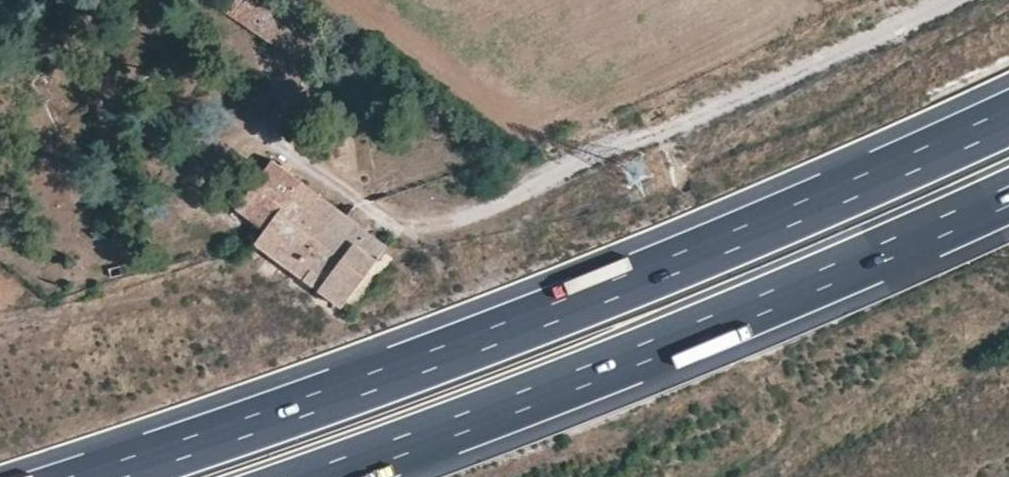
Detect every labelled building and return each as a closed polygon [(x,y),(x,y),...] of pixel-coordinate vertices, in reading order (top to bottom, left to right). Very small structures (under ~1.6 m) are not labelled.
[(234,3),(222,20),(269,53),(302,7),(292,0),(230,0),(234,3)] [(356,57),(348,70),(357,75),(364,63),(356,57)] [(385,245),(299,180),(271,160),(235,208),(263,230),(253,243),(316,291),(352,241),(376,258),(385,245)] [(366,272),(376,258),(352,241),(316,291),(339,309),(366,272)] [(399,255),(398,254),(385,245),(376,258),(366,272),(379,282),(399,255)]
